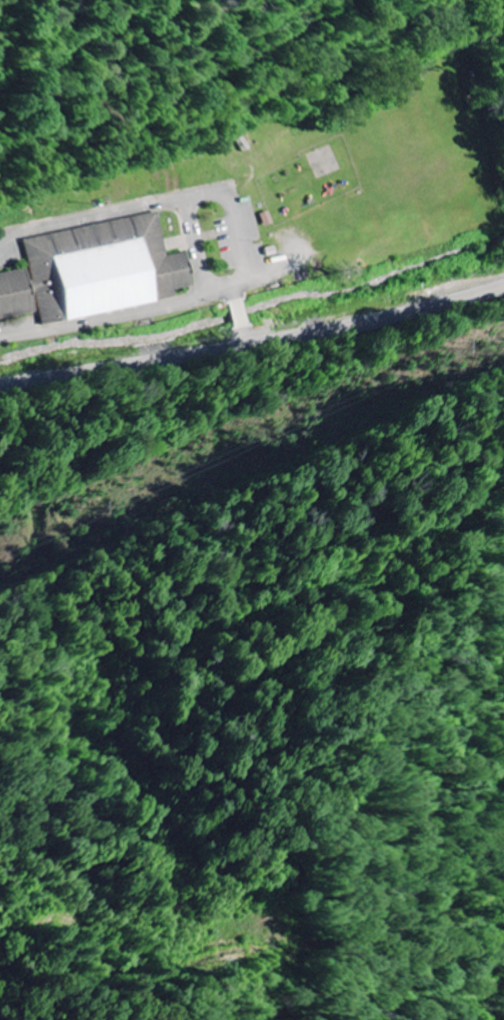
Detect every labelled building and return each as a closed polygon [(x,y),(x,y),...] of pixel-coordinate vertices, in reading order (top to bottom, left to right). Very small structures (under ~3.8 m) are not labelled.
[(23,239),(32,295),(35,294),(40,325),(174,301),(172,291),(189,288),(183,254),(164,257),(157,215),(23,239)] [(29,317),(23,273),(0,276),(0,321),(29,317)]
